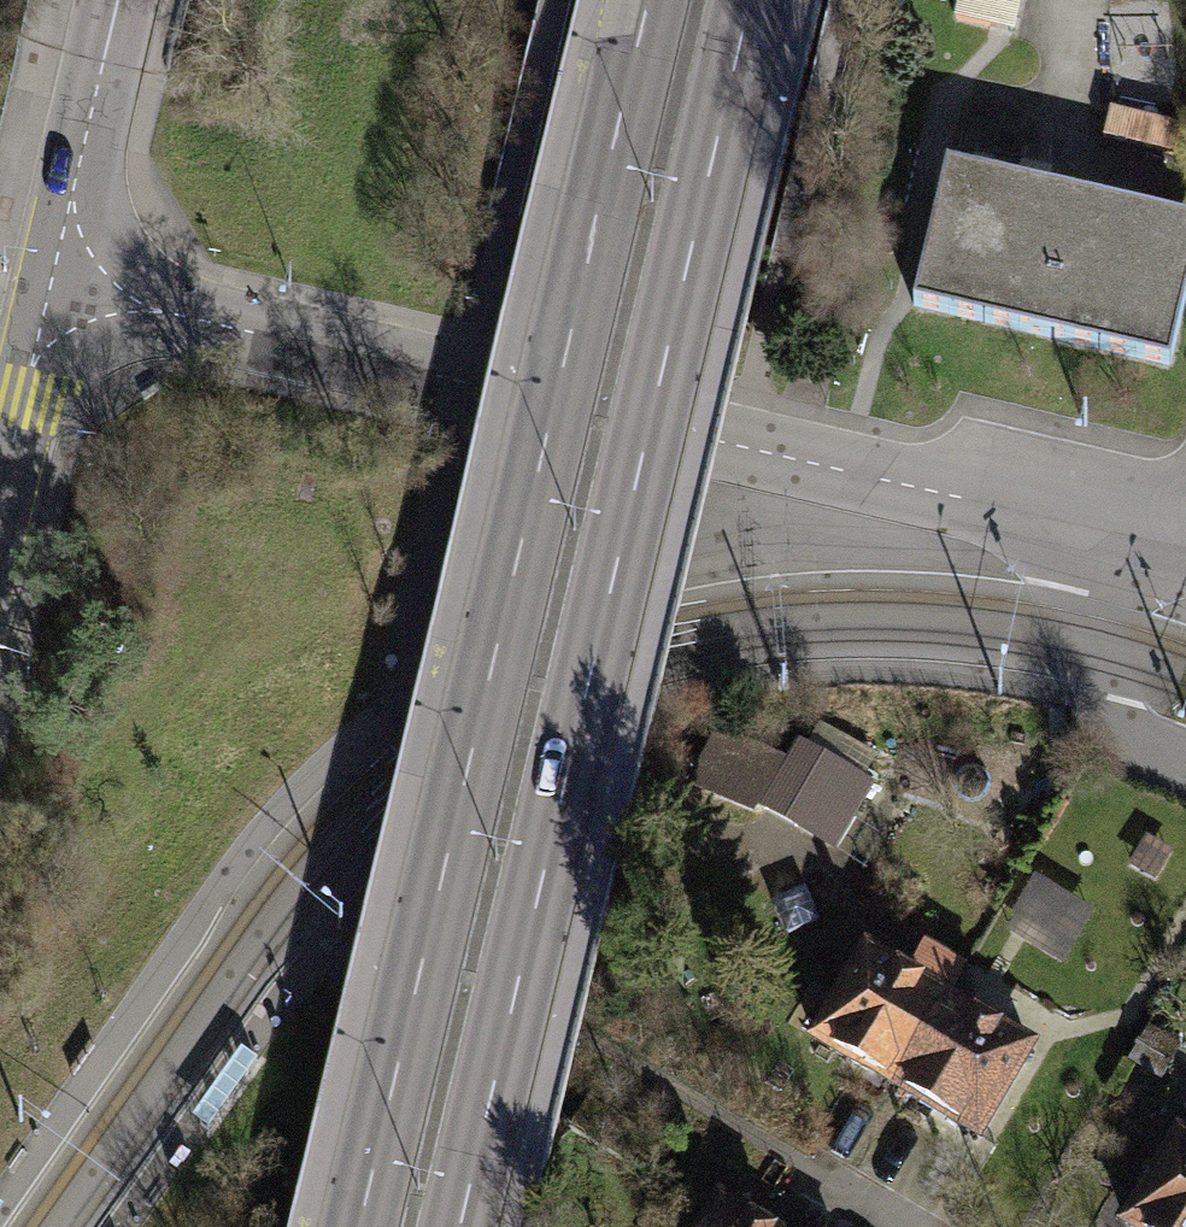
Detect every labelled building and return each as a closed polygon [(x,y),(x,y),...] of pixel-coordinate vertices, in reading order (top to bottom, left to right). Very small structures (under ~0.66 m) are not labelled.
[(954,19),(990,28),(996,0),(959,0),(954,19)] [(1110,108),(1103,137),(1173,155),(1181,126),(1110,108)] [(913,305),(1170,366),(1185,297),(1185,245),(941,188),(913,305)] [(801,746),(764,809),(796,827),(832,764),(801,746)] [(872,787),(832,764),(796,827),(836,850),(872,787)] [(1042,879),(1012,932),(1071,965),(1101,912),(1042,879)] [(896,1087),(948,998),(864,949),(812,1038),(896,1087)] [(978,1135),(1031,1046),(948,998),(896,1087),(978,1135)] [(1180,1047),(1147,1028),(1129,1061),(1162,1080),(1180,1047)] [(1178,1133),(1125,1222),(1132,1226),(1185,1226),(1185,1138),(1178,1133)] [(374,1149),(312,1134),(289,1226),(356,1226),(374,1149)] [(718,1199),(702,1226),(766,1226),(718,1199)]
